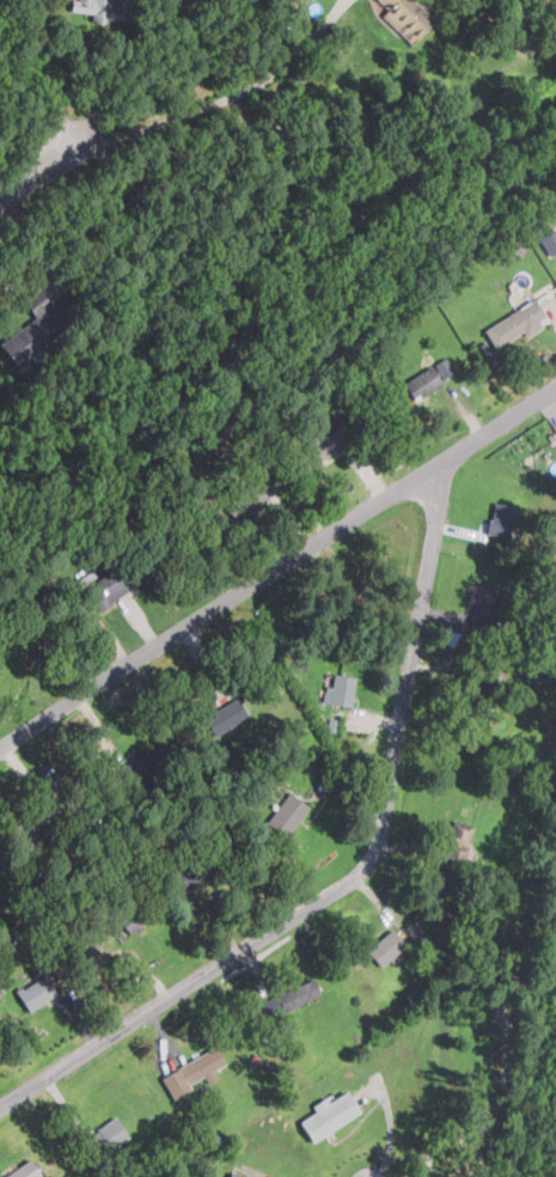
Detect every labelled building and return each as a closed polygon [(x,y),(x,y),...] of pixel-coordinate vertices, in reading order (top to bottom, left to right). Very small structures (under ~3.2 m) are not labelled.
[(93,12),(92,19),(123,20),(124,0),(72,0),(72,11),(93,12)] [(435,20),(414,0),(378,0),(387,8),(381,14),(413,44),(435,20)] [(555,252),(555,232),(555,230),(539,239),(550,256),(555,252)] [(526,248),(519,238),(499,254),(506,263),(526,248)] [(0,342),(0,345),(13,364),(65,330),(38,289),(23,300),(35,319),(0,342)] [(548,321),(533,299),(484,331),(496,349),(524,333),(525,336),(548,321)] [(404,385),(416,401),(456,373),(442,356),(404,385)] [(341,449),(331,432),(295,453),(306,470),(341,449)] [(513,536),(512,505),(491,506),(493,537),(513,536)] [(155,575),(143,554),(85,587),(97,608),(155,575)] [(491,628),(500,587),(478,584),(470,624),(491,628)] [(352,706),(355,677),(332,675),(330,703),(352,706)] [(204,716),(216,736),(248,714),(236,696),(204,716)] [(123,761),(132,781),(163,768),(154,748),(123,761)] [(308,806),(289,792),(268,821),(287,835),(308,806)] [(473,825),(453,819),(447,840),(468,846),(473,825)] [(111,922),(123,938),(154,915),(143,899),(111,922)] [(407,946),(392,928),(365,950),(379,968),(407,946)] [(17,990),(29,1011),(56,994),(44,974),(17,990)] [(268,1000),(276,1016),(319,993),(311,977),(268,1000)] [(172,1098),(193,1090),(189,1081),(226,1065),(218,1047),(161,1073),(172,1098)] [(299,1120),(312,1141),(360,1110),(346,1090),(299,1120)] [(129,1136),(115,1116),(81,1139),(96,1159),(129,1136)] [(30,1159),(0,1176),(41,1176),(30,1159)] [(237,1169),(231,1176),(249,1176),(237,1169)]
